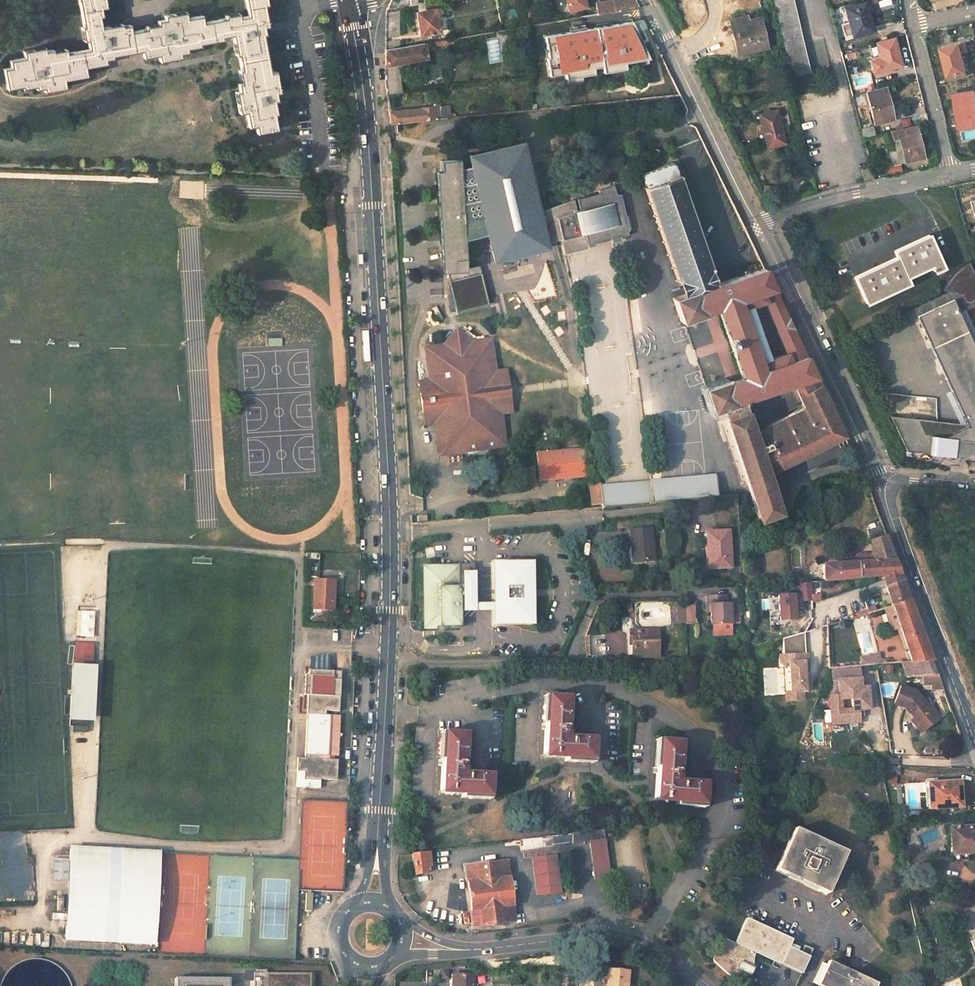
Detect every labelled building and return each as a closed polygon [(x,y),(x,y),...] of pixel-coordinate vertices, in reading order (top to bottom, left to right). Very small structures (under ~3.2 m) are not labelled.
[(81,26),(79,26),(82,39),(86,38),(88,47),(64,52),(63,48),(50,51),(50,48),(42,50),(41,46),(20,50),(22,56),(7,59),(9,67),(0,68),(5,89),(19,86),(20,88),(32,86),(32,89),(40,87),(41,91),(62,86),(60,79),(83,75),(82,67),(103,63),(103,59),(110,58),(109,55),(139,50),(141,57),(155,55),(156,61),(177,58),(177,53),(184,52),(183,49),(198,48),(197,43),(219,41),(218,37),(224,37),(230,36),(233,56),(235,56),(238,70),(235,70),(238,83),(234,84),(236,91),(231,92),(236,114),(243,113),(245,128),(252,126),(254,134),(274,129),(272,114),(274,114),(271,101),(275,100),(274,94),(278,93),(274,72),(267,73),(261,36),(262,32),(261,28),(265,27),(261,7),(265,6),(264,0),(242,0),(246,17),(238,19),(238,15),(223,17),(223,20),(201,24),(200,17),(185,19),(183,12),(163,16),(164,20),(156,22),(156,25),(144,27),(145,30),(136,31),(130,32),(129,26),(121,27),(120,24),(99,29),(97,18),(101,17),(99,9),(103,8),(102,0),(77,0),(81,26)] [(386,9),(401,6),(424,1),(423,0),(390,0),(386,9)] [(424,1),(425,9),(447,5),(446,0),(431,0),(424,1)] [(586,0),(566,0),(569,12),(588,6),(586,0)] [(597,13),(603,12),(601,0),(594,0),(597,13)] [(603,12),(605,12),(616,9),(614,0),(601,0),(603,12)] [(616,9),(637,6),(634,0),(614,0),(616,9)] [(789,75),(807,71),(789,0),(771,0),(789,75)] [(868,2),(846,8),(849,22),(839,24),(842,36),(852,33),(853,36),(875,30),(868,2)] [(401,6),(386,9),(384,13),(384,37),(401,35),(401,6)] [(508,19),(516,18),(515,8),(506,10),(508,19)] [(436,10),(417,14),(420,35),(429,34),(437,32),(439,32),(436,10)] [(746,17),(730,20),(738,53),(765,48),(758,18),(746,20),(746,17)] [(627,25),(598,31),(606,65),(642,59),(627,25)] [(594,31),(550,39),(556,74),(584,71),(582,64),(598,61),(594,31)] [(400,38),(385,40),(385,49),(400,47),(400,38)] [(453,38),(439,41),(440,48),(445,47),(454,45),(453,38)] [(896,39),(876,44),(879,58),(882,70),(902,66),(896,39)] [(400,47),(385,49),(385,65),(427,59),(426,49),(430,49),(429,42),(400,47)] [(960,46),(941,49),(946,80),(966,76),(960,46)] [(879,58),(869,60),(872,73),(882,70),(879,58)] [(386,94),(400,92),(397,66),(383,68),(386,94)] [(855,86),(867,83),(866,77),(853,80),(855,86)] [(887,86),(865,91),(872,116),(879,114),(878,109),(892,107),(887,86)] [(955,97),(962,132),(974,129),(974,93),(955,97)] [(434,107),(387,111),(388,124),(451,118),(450,112),(441,114),(440,103),(433,103),(434,107)] [(777,110),(759,114),(767,148),(784,144),(777,110)] [(871,123),(860,126),(863,137),(874,135),(871,123)] [(915,126),(889,131),(892,147),(900,145),(903,161),(923,157),(915,126)] [(525,150),(472,161),(494,264),(547,254),(546,245),(559,242),(554,226),(577,218),(574,205),(557,209),(538,213),(525,150)] [(717,308),(740,376),(733,378),(725,381),(724,378),(703,386),(711,411),(721,407),(759,518),(781,512),(779,507),(784,506),(768,462),(818,446),(844,437),(814,375),(786,316),(761,265),(733,275),(719,280),(711,283),(706,270),(711,268),(675,166),(670,160),(639,172),(675,281),(680,279),(683,289),(671,293),(673,299),(672,299),(679,322),(705,315),(704,311),(710,309),(717,308)] [(896,165),(881,168),(883,174),(898,171),(896,165)] [(870,168),(861,169),(864,179),(872,178),(870,168)] [(594,192),(595,198),(616,194),(615,188),(594,192)] [(589,199),(589,202),(593,218),(604,216),(609,238),(627,235),(626,230),(627,230),(620,193),(616,194),(595,198),(589,199)] [(589,202),(574,205),(577,218),(580,217),(585,243),(609,238),(604,216),(593,218),(589,202)] [(580,217),(577,218),(554,226),(559,242),(563,257),(587,251),(585,243),(580,217)] [(899,256),(856,275),(869,304),(911,286),(908,279),(932,268),(935,274),(946,269),(931,234),(896,250),(899,256)] [(960,272),(951,283),(948,288),(951,289),(963,283),(970,298),(974,300),(974,275),(972,268),(965,269),(960,272)] [(486,272),(450,281),(457,309),(493,300),(486,272)] [(903,312),(907,320),(935,308),(932,300),(903,312)] [(919,316),(969,429),(974,426),(974,345),(955,301),(919,316)] [(832,307),(820,312),(825,322),(836,316),(832,307)] [(489,416),(484,374),(479,343),(472,344),(459,334),(449,335),(440,348),(423,350),(428,382),(429,392),(420,394),(422,415),(432,414),(433,425),(437,454),(493,447),(489,416)] [(484,374),(489,416),(493,447),(499,447),(495,416),(507,414),(504,391),(501,372),(490,373),(486,342),(479,343),(484,374)] [(420,394),(429,392),(428,382),(418,383),(420,394)] [(424,426),(433,425),(432,414),(422,415),(424,426)] [(915,417),(889,415),(907,452),(928,455),(944,456),(946,434),(940,420),(932,419),(930,442),(923,441),(915,417)] [(932,419),(915,417),(923,441),(930,442),(932,419)] [(940,420),(946,434),(944,456),(974,460),(974,426),(969,429),(956,434),(954,429),(953,426),(951,423),(948,421),(945,420),(941,420),(940,420)] [(575,451),(536,454),(537,483),(553,482),(589,479),(587,451),(575,451)] [(649,486),(598,490),(599,502),(600,509),(602,508),(727,498),(725,476),(649,482),(649,486)] [(835,478),(818,481),(819,489),(820,489),(836,486),(835,478)] [(597,481),(588,482),(590,504),(599,502),(598,490),(597,481)] [(882,522),(864,529),(868,541),(887,534),(882,522)] [(651,529),(629,532),(631,549),(635,549),(636,564),(655,562),(651,529)] [(730,532),(707,532),(708,556),(713,555),(713,569),(732,568),(730,532)] [(887,534),(868,541),(873,552),(891,546),(887,534)] [(891,546),(873,552),(876,561),(896,560),(891,546)] [(876,561),(858,561),(859,577),(882,575),(901,574),(896,560),(876,561)] [(858,561),(824,563),(825,579),(825,580),(859,577),(858,561)] [(532,563),(491,563),(491,624),(532,624),(532,593),(532,563)] [(458,566),(423,567),(424,628),(459,627),(458,566)] [(901,574),(882,575),(885,585),(905,584),(901,574)] [(329,580),(309,579),(307,611),(327,612),(329,580)] [(793,595),(777,596),(778,621),(794,620),(793,608),(800,608),(800,601),(811,600),(810,582),(799,583),(800,596),(793,596),(793,595)] [(905,584),(885,585),(887,590),(892,604),(911,599),(905,584)] [(887,590),(864,597),(868,611),(892,604),(887,590)] [(727,597),(708,598),(708,607),(712,606),(712,617),(713,626),(733,625),(732,605),(728,605),(727,597)] [(911,599),(892,604),(911,660),(932,659),(920,626),(911,599)] [(684,622),(683,607),(675,608),(676,623),(684,622)] [(79,636),(93,636),(93,610),(79,610),(79,636)] [(663,628),(634,627),(634,656),(663,657),(663,628)] [(804,633),(782,639),(783,656),(779,656),(780,664),(789,663),(791,692),(786,692),(787,701),(804,700),(803,692),(806,692),(805,671),(809,671),(807,654),(805,654),(804,633)] [(602,635),(585,636),(586,655),(602,655),(602,635)] [(86,644),(79,643),(78,660),(68,660),(66,727),(83,728),(84,719),(86,719),(87,699),(89,699),(90,689),(87,689),(88,670),(86,669),(86,644)] [(336,685),(337,645),(301,644),(300,669),(304,669),(302,732),(295,732),(295,745),(296,745),(302,745),(302,752),(316,753),(334,754),(335,733),(326,733),(327,689),(322,689),(322,684),(336,685)] [(862,664),(880,660),(878,652),(860,656),(862,664)] [(932,659),(911,660),(916,676),(922,676),(938,675),(932,659)] [(891,673),(892,664),(884,664),(883,672),(891,673)] [(860,668),(831,669),(833,695),(829,696),(830,724),(859,722),(858,716),(862,716),(862,710),(869,709),(867,688),(861,688),(860,668)] [(938,675),(922,676),(924,685),(942,683),(938,675)] [(916,691),(901,685),(894,704),(904,708),(909,713),(910,712),(914,718),(911,721),(918,729),(923,725),(926,729),(940,718),(933,709),(931,710),(925,703),(916,691)] [(337,689),(327,689),(326,733),(335,733),(337,689)] [(573,700),(551,698),(547,758),(566,759),(565,766),(596,768),(597,742),(570,741),(573,700)] [(927,701),(925,703),(931,710),(933,709),(927,701)] [(921,733),(926,729),(923,725),(918,729),(921,733)] [(466,731),(443,729),(440,787),(462,789),(462,796),(491,797),(492,769),(465,767),(466,731)] [(683,741),(661,740),(658,798),(678,800),(678,806),(706,808),(708,780),(682,778),(683,741)] [(336,759),(297,757),(295,787),(319,788),(318,778),(335,780),(336,759)] [(898,763),(881,762),(880,771),(887,772),(898,772),(898,763)] [(964,779),(933,779),(934,791),(929,790),(930,806),(965,806),(964,779)] [(951,825),(952,858),(970,859),(970,851),(974,851),(974,825),(951,825)] [(604,826),(573,830),(573,841),(589,840),(605,838),(604,826)] [(848,853),(795,828),(774,869),(826,896),(848,853)] [(551,833),(503,839),(504,845),(520,843),(520,847),(553,843),(573,841),(573,830),(551,833)] [(746,832),(737,833),(738,843),(747,842),(746,832)] [(609,876),(605,838),(589,840),(593,878),(609,876)] [(158,852),(68,849),(65,938),(155,941),(158,852)] [(428,849),(411,852),(414,874),(426,873),(425,865),(430,864),(428,849)] [(558,854),(533,856),(537,896),(562,893),(558,854)] [(508,859),(465,863),(472,924),(515,919),(508,859)] [(792,938),(746,916),(733,942),(721,936),(711,960),(735,982),(740,984),(745,973),(749,974),(752,968),(749,966),(755,952),(804,976),(814,952),(805,947),(800,959),(785,952),(792,938)] [(830,958),(818,984),(822,985),(876,985),(878,981),(830,958)] [(606,985),(627,985),(628,972),(608,970),(607,979),(603,978),(603,984),(606,984),(606,985)] [(473,983),(473,975),(455,974),(454,985),(472,985),(473,983)]
